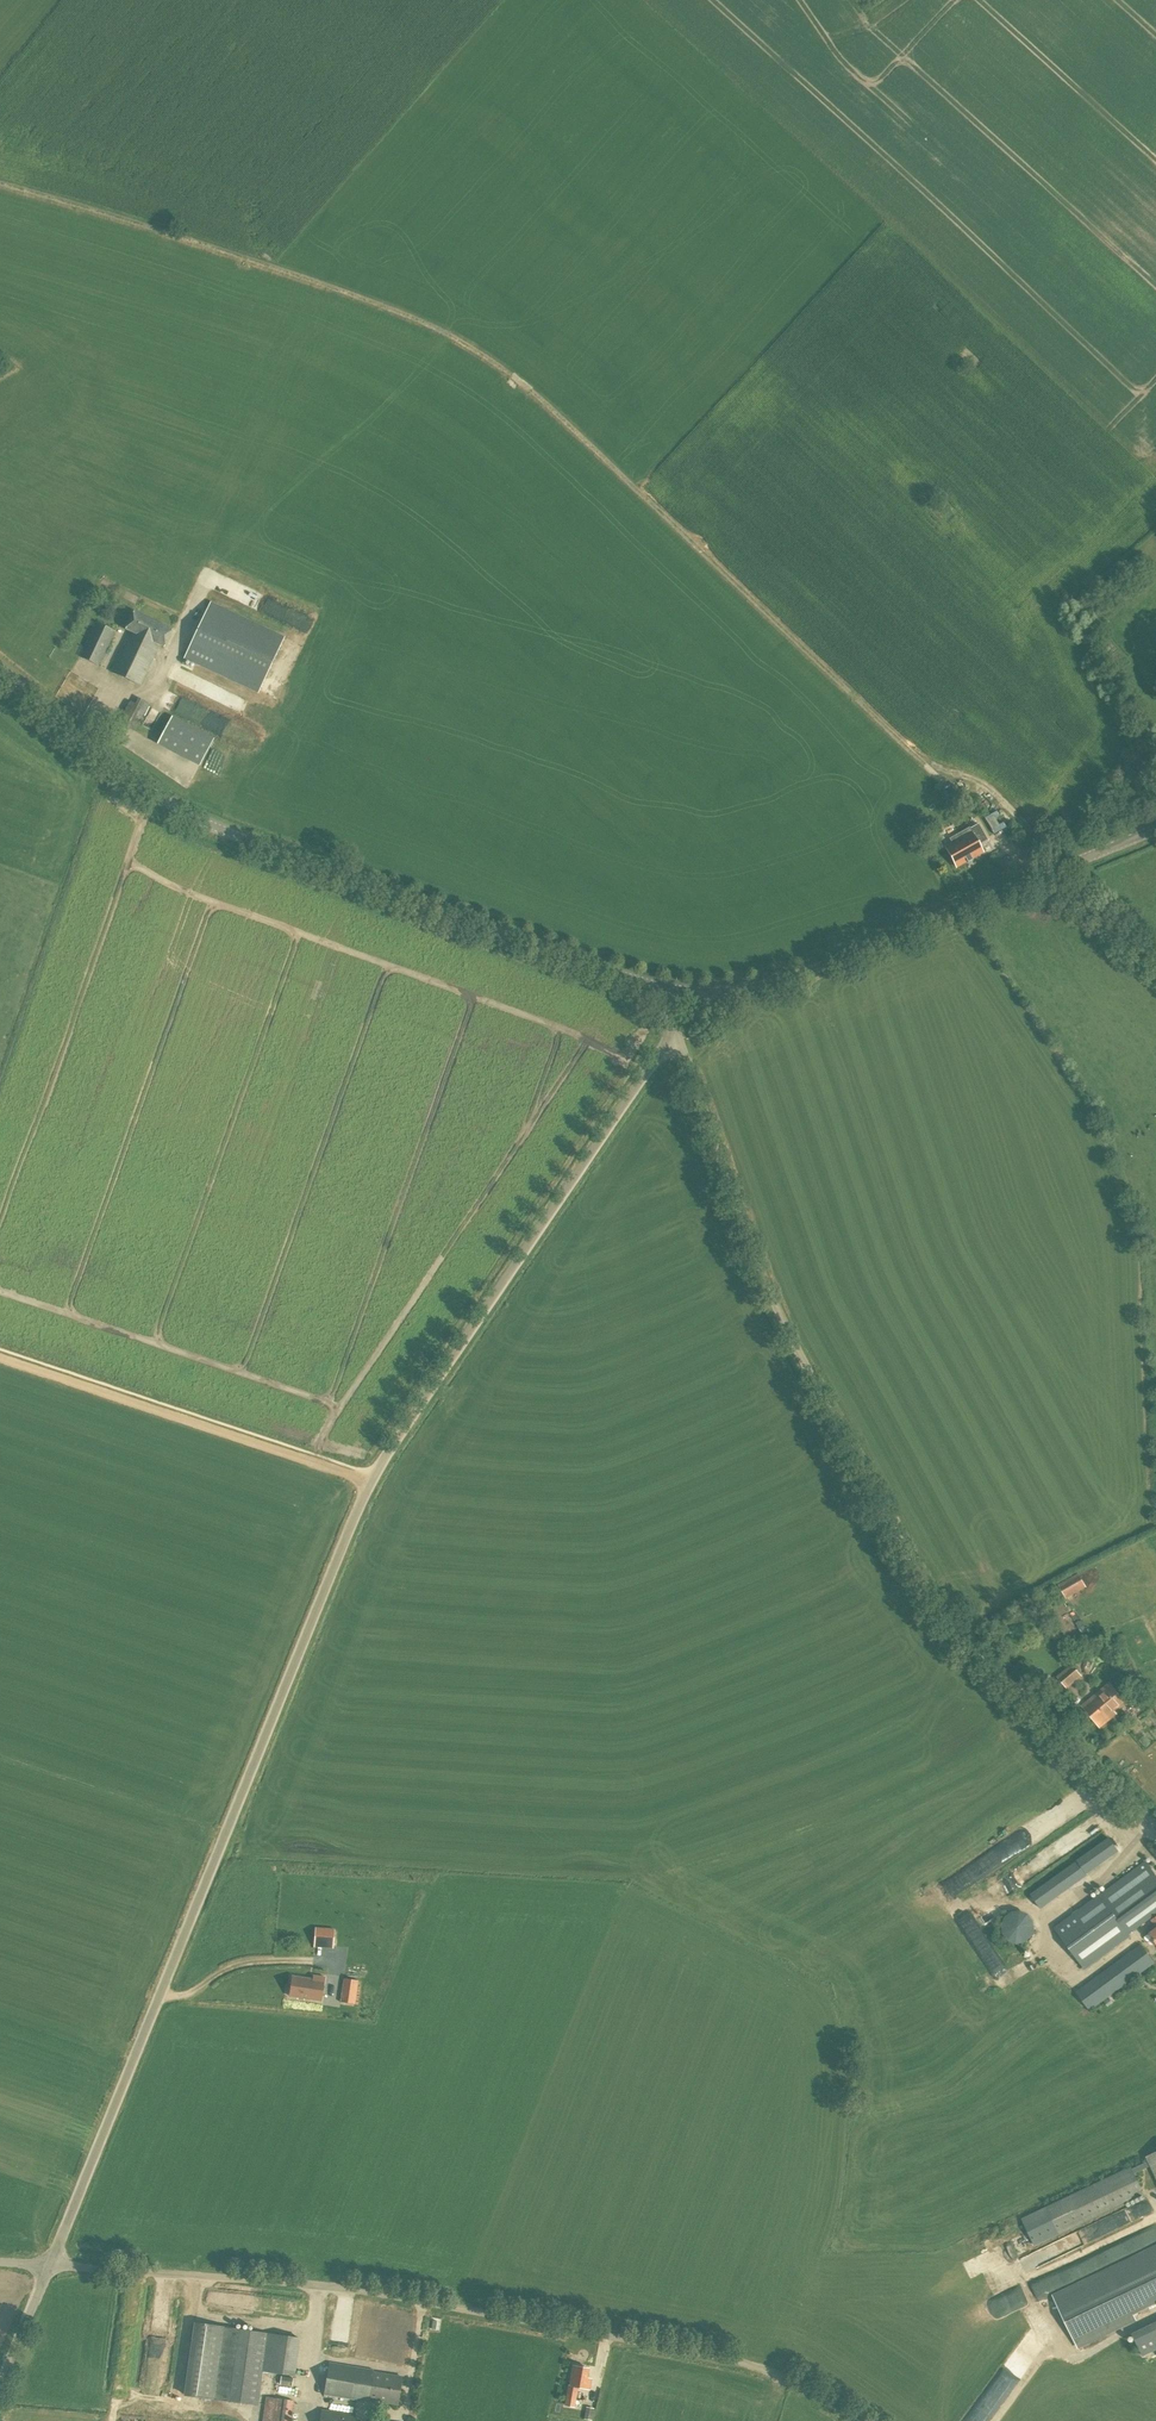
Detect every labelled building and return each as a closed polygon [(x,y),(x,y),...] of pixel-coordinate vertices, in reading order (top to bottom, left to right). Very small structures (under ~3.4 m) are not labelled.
[(258,691),(283,639),(211,604),(186,657),(258,691)] [(164,648),(172,630),(135,612),(126,630),(129,632),(110,672),(140,687),(160,646),(164,648)] [(305,630),(313,632),(315,619),(307,618),(305,630)] [(99,667),(115,632),(96,622),(79,657),(99,667)] [(149,704),(138,698),(135,704),(130,701),(118,723),(134,731),(149,704)] [(200,764),(212,740),(171,718),(158,742),(200,764)] [(1139,768),(1148,781),(1154,777),(1145,764),(1139,768)] [(956,866),(983,852),(978,844),(987,839),(978,823),(969,829),(971,832),(945,847),(956,866)] [(1066,1599),(1086,1587),(1079,1573),(1058,1585),(1066,1599)] [(1089,1647),(1081,1650),(1083,1656),(1091,1653),(1089,1647)] [(1067,1689),(1082,1676),(1072,1663),(1057,1676),(1067,1689)] [(1100,1727),(1116,1713),(1114,1710),(1125,1701),(1110,1683),(1083,1706),(1100,1727)] [(1125,1718),(1117,1723),(1122,1734),(1131,1729),(1125,1718)] [(1053,1819),(1001,1843),(1008,1857),(1059,1833),(1053,1819)] [(1102,1884),(1147,1848),(1141,1839),(1095,1876),(1102,1884)] [(1099,1855),(1104,1864),(1125,1852),(1120,1843),(1099,1855)] [(1146,1860),(1100,1894),(1100,1893),(1054,1927),(1085,1970),(1131,1936),(1129,1934),(1155,1914),(1155,1874),(1146,1860)] [(1040,1901),(1046,1908),(1078,1883),(1072,1876),(1040,1901)] [(1016,1944),(1025,1943),(1031,1938),(1035,1929),(1034,1920),(1029,1914),(1021,1910),(1012,1911),(1005,1917),(1002,1925),(1003,1934),(1008,1940),(1016,1944)] [(315,1927),(314,1945),(326,1946),(333,1946),(335,1928),(315,1927)] [(1090,2011),(1155,1963),(1141,1943),(1076,1991),(1090,2011)] [(312,1979),(291,1976),(288,1996),(321,2001),(325,1977),(312,1975),(312,1979)] [(355,2004),(359,1980),(344,1978),(340,2002),(355,2004)] [(1021,2218),(1035,2246),(1059,2234),(1144,2194),(1135,2173),(1150,2166),(1155,2178),(1155,2152),(1147,2156),(1149,2161),(1132,2169),(1131,2166),(1046,2206),(1021,2218)] [(1155,2303),(1155,2246),(1110,2268),(1054,2296),(1077,2346),(1134,2320),(1129,2309),(1138,2305),(1140,2310),(1155,2303)] [(295,2375),(300,2337),(197,2322),(186,2394),(258,2405),(263,2371),(295,2375)] [(1146,2353),(1155,2349),(1155,2327),(1138,2335),(1146,2353)] [(398,2405),(403,2376),(374,2371),(374,2369),(329,2362),(323,2394),(369,2402),(369,2400),(398,2405)] [(589,2389),(591,2378),(587,2378),(589,2368),(573,2366),(570,2384),(568,2384),(564,2406),(575,2407),(578,2387),(589,2389)] [(294,2400),(266,2396),(262,2420),(291,2420),(294,2400)] [(592,2420),(594,2408),(586,2407),(584,2419),(592,2420)] [(356,2415),(321,2409),(319,2420),(355,2420),(356,2415)]
